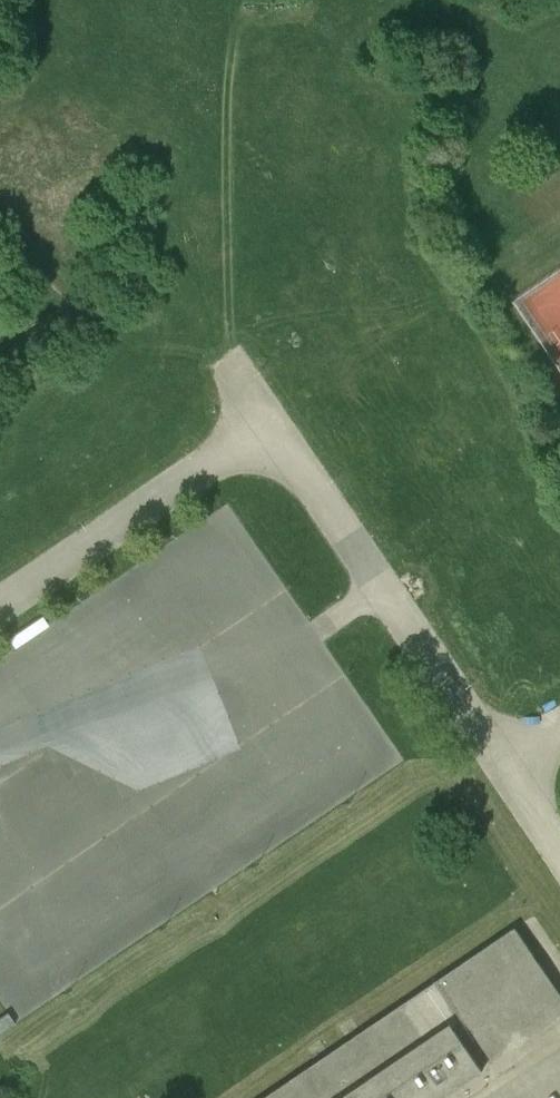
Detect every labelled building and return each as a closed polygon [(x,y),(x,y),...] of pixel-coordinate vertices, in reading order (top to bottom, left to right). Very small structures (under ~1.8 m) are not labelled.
[(519,932),(269,1097),(443,1097),(559,1020),(559,991),(519,932)]
